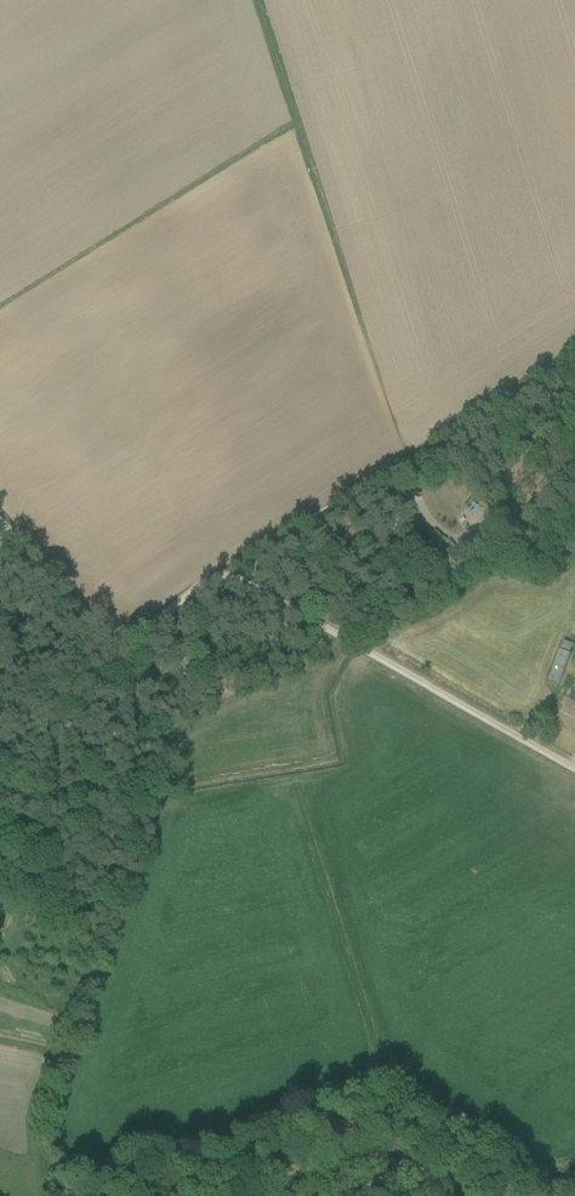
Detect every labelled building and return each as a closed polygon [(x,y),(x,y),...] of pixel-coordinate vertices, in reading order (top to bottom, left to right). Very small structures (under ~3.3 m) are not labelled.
[(490,515),(469,538),(482,549),(502,526),(490,515)] [(574,663),(574,647),(566,645),(556,686),(569,689),(574,663)] [(565,711),(574,716),(574,694),(565,711)]
